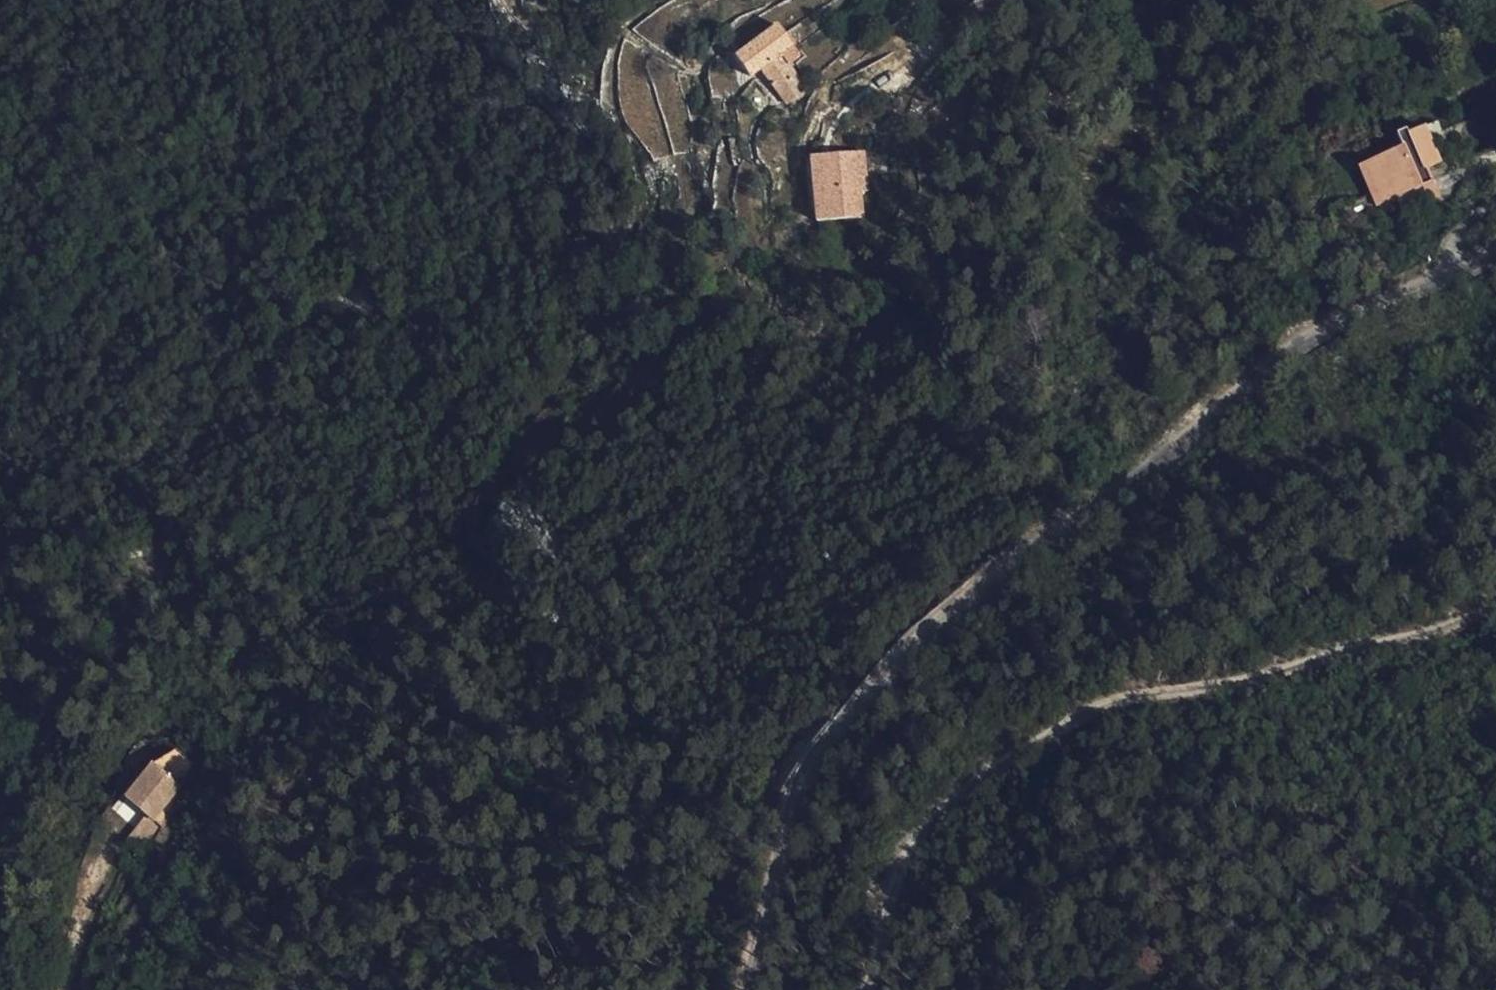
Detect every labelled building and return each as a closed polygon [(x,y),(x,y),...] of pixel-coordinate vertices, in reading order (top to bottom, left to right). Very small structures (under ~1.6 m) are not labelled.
[(751,54),(762,47),(752,33),(777,19),(795,43),(806,36),(784,3),(739,34),(751,54)] [(777,19),(752,33),(762,47),(794,89),(817,74),(795,43),(777,19)] [(1406,118),(1411,132),(1371,150),(1387,192),(1408,183),(1415,201),(1452,186),(1438,153),(1451,148),(1437,112),(1421,119),(1418,113),(1406,118)] [(868,217),(863,148),(810,152),(815,221),(868,217)] [(198,761),(186,733),(168,743),(150,755),(133,769),(152,791),(155,794),(198,761)] [(163,804),(155,794),(152,791),(127,811),(138,823),(163,804)]
